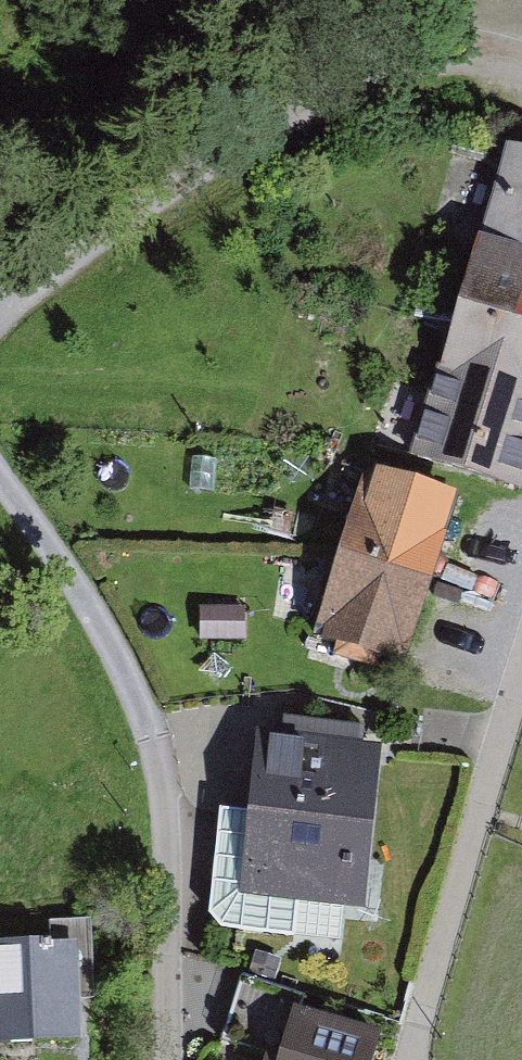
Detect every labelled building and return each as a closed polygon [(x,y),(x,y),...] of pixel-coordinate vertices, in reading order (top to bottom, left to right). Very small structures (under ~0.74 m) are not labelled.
[(510,138),(411,446),(521,489),(521,141),(510,138)] [(192,456),(190,488),(213,489),(215,457),(192,456)] [(365,462),(338,554),(431,581),(458,489),(365,462)] [(338,554),(313,630),(337,638),(332,652),(372,665),(376,652),(407,662),(431,581),(338,554)] [(246,605),(202,606),(203,639),(247,637),(246,605)] [(380,732),(260,719),(250,811),(220,808),(208,911),(220,926),(339,939),(343,904),(360,906),(380,732)] [(74,937),(0,941),(0,1038),(79,1034),(74,937)] [(281,957),(255,949),(248,969),(274,977),(281,957)] [(266,1050),(279,1054),(294,1002),(298,991),(243,975),(224,1038),(266,1050)] [(294,1002),(279,1054),(266,1050),(263,1059),(371,1059),(380,1027),(294,1002)]
